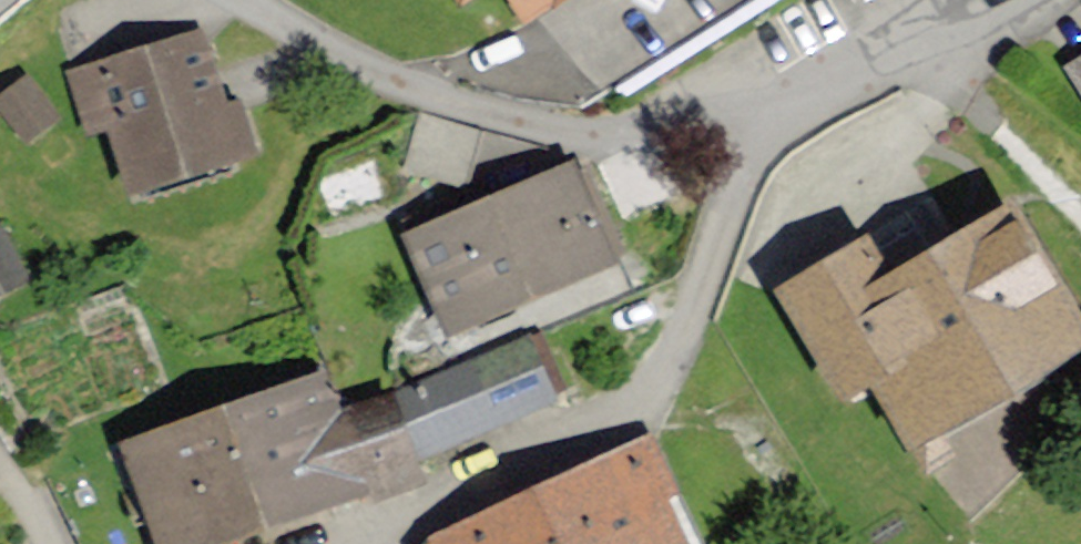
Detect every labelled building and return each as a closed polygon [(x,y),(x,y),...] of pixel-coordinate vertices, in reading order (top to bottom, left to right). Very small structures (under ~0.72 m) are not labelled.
[(525,20),(560,0),(514,0),(525,20)] [(93,65),(140,189),(260,143),(213,19),(93,65)] [(1070,68),(1080,84),(1080,61),(1070,68)] [(59,113),(34,71),(0,91),(0,95),(23,134),(59,113)] [(413,238),(450,326),(613,258),(576,170),(413,238)] [(771,292),(839,408),(874,392),(912,457),(1080,352),(1080,310),(1012,194),(892,269),(867,232),(771,292)] [(0,223),(0,290),(28,282),(9,220),(0,223)] [(418,388),(442,444),(560,395),(537,339),(418,388)] [(162,543),(206,543),(371,487),(368,481),(409,467),(386,403),(339,419),(324,378),(128,445),(162,543)] [(433,543),(678,543),(658,501),(675,493),(651,441),(527,500),(433,543)]
